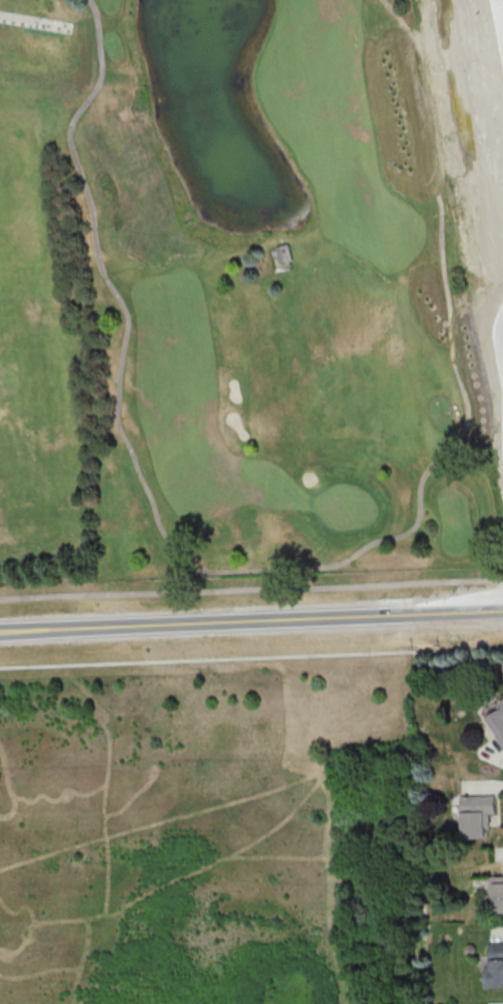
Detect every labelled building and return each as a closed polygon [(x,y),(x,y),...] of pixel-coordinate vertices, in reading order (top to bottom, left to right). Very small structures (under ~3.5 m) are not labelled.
[(288,247),(276,248),(277,265),(290,263),(288,247)] [(489,718),(502,746),(502,711),(489,718)] [(461,798),(461,841),(488,840),(487,815),(496,815),(496,797),(461,798)] [(491,877),(490,912),(502,912),(502,877),(491,877)] [(502,987),(502,943),(489,943),(489,987),(502,987)]
